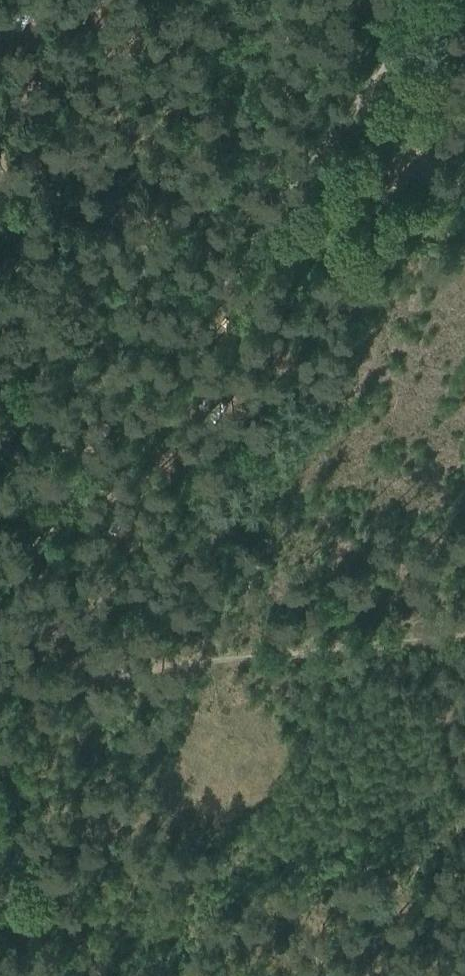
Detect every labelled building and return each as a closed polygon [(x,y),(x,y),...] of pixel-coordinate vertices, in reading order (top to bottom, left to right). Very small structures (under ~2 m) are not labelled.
[(22,16),(9,7),(0,20),(0,22),(12,30),(22,16)]
